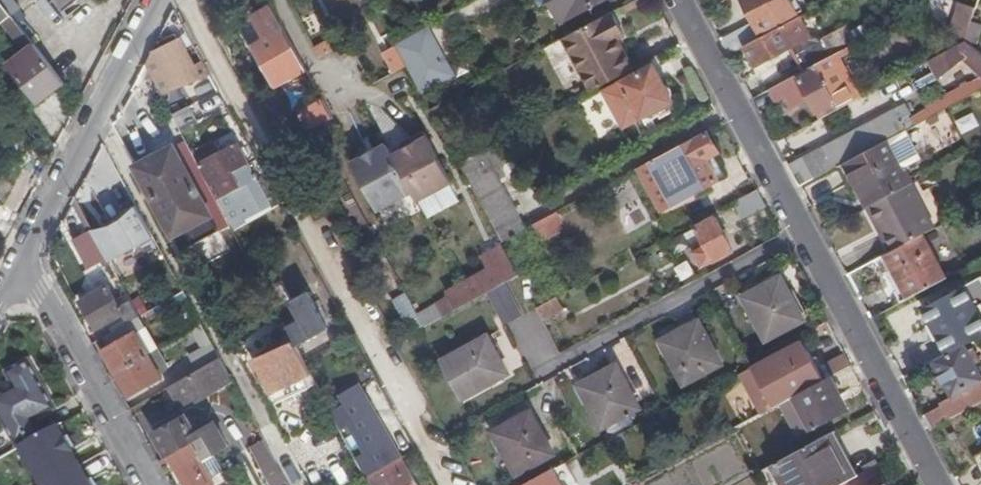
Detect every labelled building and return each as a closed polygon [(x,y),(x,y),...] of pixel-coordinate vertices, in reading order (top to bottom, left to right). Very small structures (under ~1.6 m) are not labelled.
[(12,16),(0,0),(0,25),(12,16)] [(80,0),(54,0),(64,12),(80,0)] [(567,17),(599,0),(559,0),(567,17)] [(622,5),(625,10),(644,0),(631,0),(622,5)] [(759,32),(797,13),(790,0),(743,0),(759,32)] [(797,13),(801,11),(795,0),(790,0),(797,13)] [(949,27),(964,39),(974,6),(957,1),(949,27)] [(271,5),(252,15),(264,37),(287,79),(306,69),(271,5)] [(592,89),(632,67),(617,39),(624,35),(613,13),(610,14),(608,12),(563,36),(592,89)] [(756,39),(745,45),(756,64),(809,35),(798,16),(756,39)] [(446,53),(429,24),(395,43),(398,48),(406,64),(411,72),(446,53)] [(721,39),(729,54),(745,45),(756,39),(749,24),(721,39)] [(161,47),(151,51),(145,63),(161,93),(207,71),(201,59),(191,64),(179,38),(176,39),(173,34),(158,41),(161,47)] [(264,37),(250,44),(274,87),(287,79),(264,37)] [(964,40),(928,60),(938,76),(962,56),(980,75),(980,54),(964,40)] [(804,70),(828,56),(821,43),(797,56),(804,70)] [(39,103),(65,83),(34,44),(9,64),(39,103)] [(818,118),(860,96),(839,58),(850,52),(847,46),(828,56),(804,70),(770,88),(777,103),(786,99),(791,107),(808,98),(818,118)] [(406,64),(398,48),(389,53),(397,69),(406,64)] [(455,70),(446,53),(411,72),(419,89),(455,70)] [(662,120),(679,111),(671,96),(672,89),(668,84),(664,82),(654,62),(605,89),(624,125),(655,107),(662,120)] [(799,185),(843,161),(887,137),(980,88),(980,76),(966,83),(924,106),(926,109),(908,119),(906,115),(909,113),(904,103),(788,165),(799,185)] [(320,94),(301,104),(314,126),(332,117),(326,106),(320,94)] [(439,102),(430,107),(437,120),(445,116),(439,102)] [(194,107),(177,112),(183,130),(199,125),(194,107)] [(923,119),(929,147),(957,142),(951,113),(923,119)] [(718,150),(707,129),(641,164),(664,207),(717,178),(717,177),(725,173),(714,152),(718,150)] [(451,180),(423,130),(408,138),(411,142),(391,153),(385,142),(350,162),(377,210),(412,191),(417,199),(451,180)] [(843,161),(867,207),(911,183),(912,183),(887,137),(843,161)] [(511,158),(501,138),(458,160),(501,240),(525,227),(499,178),(504,175),(500,165),(511,158)] [(212,140),(192,151),(193,152),(198,162),(219,150),(212,140)] [(197,185),(182,158),(175,144),(137,166),(183,250),(221,229),(197,185)] [(236,144),(220,153),(199,163),(207,179),(234,229),(248,221),(246,217),(270,204),(236,144)] [(220,153),(219,150),(198,162),(199,163),(220,153)] [(198,162),(193,152),(182,158),(197,185),(207,179),(199,163),(198,162)] [(634,182),(615,188),(626,225),(645,219),(634,182)] [(891,251),(922,234),(935,227),(911,183),(867,207),(891,251)] [(765,204),(757,188),(734,201),(742,216),(765,204)] [(347,208),(356,203),(351,194),(342,199),(347,208)] [(154,234),(137,203),(121,218),(110,224),(93,229),(94,229),(110,260),(138,244),(154,234)] [(555,211),(530,224),(540,242),(557,232),(560,220),(555,211)] [(685,232),(691,244),(698,240),(701,246),(694,250),(702,265),(733,249),(715,215),(685,232)] [(110,260),(94,229),(75,240),(89,268),(102,261),(105,265),(111,262),(110,260)] [(884,255),(908,299),(945,279),(922,234),(891,251),(884,255)] [(698,240),(691,244),(694,250),(701,246),(698,240)] [(438,301),(445,315),(488,291),(506,281),(510,278),(519,274),(503,244),(484,254),(489,266),(448,290),(450,294),(438,301)] [(802,319),(780,276),(743,296),(766,338),(802,319)] [(488,291),(506,323),(523,312),(506,281),(488,291)] [(140,315),(128,293),(117,298),(109,284),(80,300),(96,329),(105,324),(111,332),(139,315),(140,315)] [(965,346),(980,341),(980,317),(964,286),(922,309),(931,326),(932,326),(938,336),(937,337),(947,355),(965,346)] [(190,300),(183,289),(145,312),(152,323),(190,300)] [(300,317),(285,325),(293,340),(296,344),(328,326),(308,291),(290,301),(300,317)] [(406,294),(393,302),(410,332),(423,325),(417,313),(406,294)] [(556,296),(536,307),(541,316),(561,306),(556,296)] [(417,313),(423,325),(423,327),(445,315),(438,301),(417,313)] [(108,354),(118,371),(149,353),(158,348),(139,315),(111,332),(105,336),(111,345),(105,349),(108,354)] [(721,363),(698,320),(660,340),(683,383),(721,363)] [(215,349),(202,323),(192,329),(201,345),(188,352),(197,368),(219,356),(215,349)] [(508,371),(487,334),(441,359),(462,396),(508,371)] [(105,336),(99,339),(105,349),(111,345),(105,336)] [(296,344),(293,340),(254,361),(272,394),(274,393),(282,388),(288,398),(310,386),(305,375),(311,372),(305,360),(296,344)] [(930,430),(980,402),(980,376),(974,364),(979,361),(973,349),(968,352),(965,346),(947,355),(933,363),(952,397),(938,404),(940,407),(922,416),(930,430)] [(149,353),(156,367),(166,361),(158,348),(149,353)] [(851,364),(845,353),(800,377),(785,349),(754,365),(761,379),(749,386),(763,412),(784,400),(829,376),(851,364)] [(149,353),(118,371),(130,393),(161,375),(156,367),(149,353)] [(197,368),(168,386),(178,403),(197,393),(199,396),(231,378),(219,356),(197,368)] [(42,434),(34,421),(56,408),(29,361),(7,372),(15,388),(0,396),(0,415),(18,448),(42,434)] [(639,406),(617,364),(579,384),(602,427),(605,425),(609,433),(632,420),(628,412),(639,406)] [(829,376),(784,400),(801,433),(842,410),(835,397),(840,394),(829,376)] [(282,388),(274,393),(280,403),(288,398),(282,388)] [(355,432),(369,458),(376,469),(399,456),(365,392),(333,409),(340,422),(349,418),(357,431),(355,432)] [(835,397),(842,410),(847,407),(840,394),(835,397)] [(554,452),(530,411),(494,430),(517,473),(554,452)] [(155,434),(167,456),(170,454),(204,434),(212,447),(226,439),(217,423),(209,428),(205,420),(194,427),(187,415),(155,434)] [(52,454),(65,446),(74,441),(82,436),(72,420),(43,437),(52,454)] [(622,431),(607,438),(612,449),(628,441),(622,431)] [(830,432),(773,462),(786,484),(836,484),(854,476),(830,432)] [(170,454),(187,484),(209,484),(194,457),(212,447),(204,434),(170,454)] [(281,471),(263,438),(251,444),(269,477),(281,471)] [(74,441),(65,446),(68,451),(76,446),(74,441)] [(971,456),(980,474),(980,451),(971,456)] [(402,455),(399,456),(376,469),(368,474),(374,484),(418,484),(402,455)] [(0,458),(0,472),(10,467),(3,456),(0,458)] [(369,458),(359,463),(366,475),(368,474),(376,469),(369,458)] [(854,476),(836,484),(887,484),(875,464),(854,476)] [(522,484),(561,484),(552,469),(522,484)]
